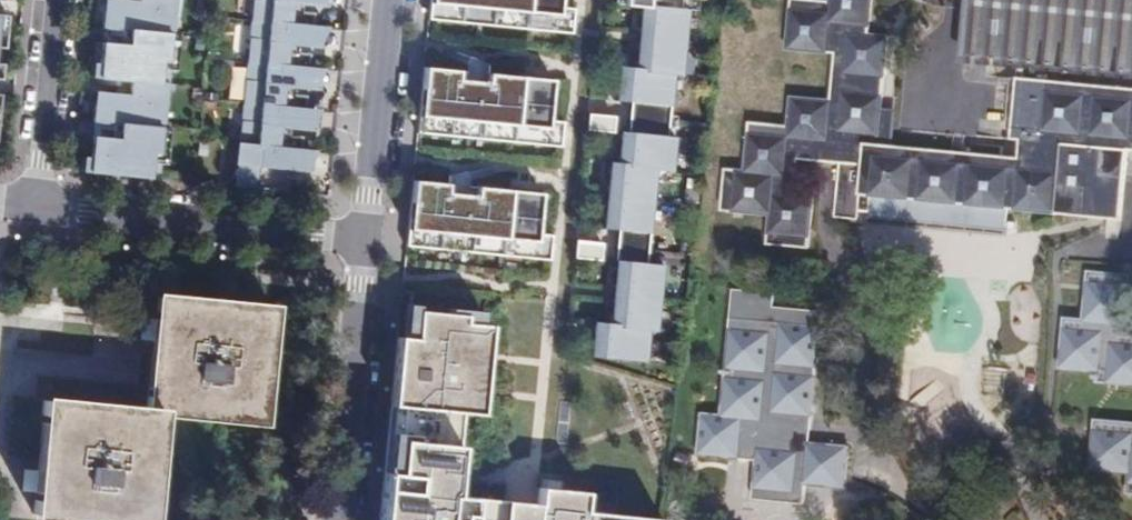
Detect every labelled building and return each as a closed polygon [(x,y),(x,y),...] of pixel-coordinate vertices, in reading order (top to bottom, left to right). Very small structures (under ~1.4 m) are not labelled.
[(139,1),(128,0),(104,0),(105,32),(129,36),(128,46),(103,43),(100,79),(133,82),(131,94),(93,92),(92,125),(119,127),(118,141),(93,139),(89,173),(151,182),(154,154),(159,154),(168,85),(160,83),(163,63),(169,63),(177,0),(139,0),(139,1)] [(234,188),(299,195),(300,179),(289,178),(290,172),(308,174),(317,152),(304,150),(304,139),(293,138),(293,133),(312,134),(324,112),(308,110),(308,95),(298,93),(299,88),(318,90),(327,66),(312,65),(313,54),(301,52),(302,48),(320,49),(330,26),(316,24),(315,13),(306,11),(305,6),(325,6),(327,0),(253,0),(234,188)] [(417,19),(562,31),(564,8),(550,7),(550,0),(419,0),(417,19)] [(625,58),(609,58),(607,91),(623,91),(622,123),(613,123),(611,154),(603,154),(599,219),(615,220),(609,314),(592,313),(591,348),(647,351),(648,320),(656,319),(660,253),(644,252),(650,159),(667,159),(668,125),(658,124),(662,64),(670,64),(676,0),(629,0),(625,58)] [(812,198),(794,197),(797,160),(841,164),(836,219),(857,221),(858,213),(872,214),(871,222),(1009,233),(1011,211),(1124,220),(1130,152),(1131,153),(1131,72),(1019,63),(1016,83),(1008,82),(1003,139),(1022,141),(1020,158),(879,146),(888,36),(868,35),(871,0),(828,0),(828,3),(792,0),(788,51),(834,55),(830,103),(791,99),(789,130),(750,127),(746,173),(725,171),(722,212),(772,216),(769,245),(808,248),(812,198)] [(973,2),(969,56),(1019,63),(1131,72),(1131,0),(973,0),(973,2)] [(413,70),(408,133),(555,145),(556,122),(542,121),(546,81),(478,74),(477,83),(447,82),(447,72),(413,70)] [(607,107),(582,107),(582,122),(607,123),(607,107)] [(404,184),(399,247),(545,258),(547,236),(533,235),(536,194),(468,188),(468,197),(438,196),(438,186),(404,184)] [(599,236),(572,234),(572,250),(598,251),(599,236)] [(1126,332),(1130,274),(1088,270),(1084,318),(1065,316),(1061,370),(1100,373),(1099,383),(1131,386),(1131,332),(1126,332)] [(271,297),(158,287),(147,403),(157,404),(260,414),(271,297)] [(775,294),(734,291),(723,413),(703,411),(699,453),(760,458),(757,497),(805,501),(807,482),(846,486),(850,445),(811,441),(822,312),(774,307),(775,294)] [(455,460),(458,414),(478,416),(485,325),(465,324),(466,316),(411,311),(408,339),(391,338),(386,407),(397,408),(392,474),(380,474),(377,519),(502,519),(504,502),(452,498),(455,460)] [(157,404),(147,403),(46,394),(36,506),(146,516),(157,404)] [(1098,419),(1094,470),(1131,473),(1130,492),(1131,492),(1131,422),(1098,419)] [(533,473),(529,519),(655,519),(658,503),(578,496),(579,476),(533,473)]
